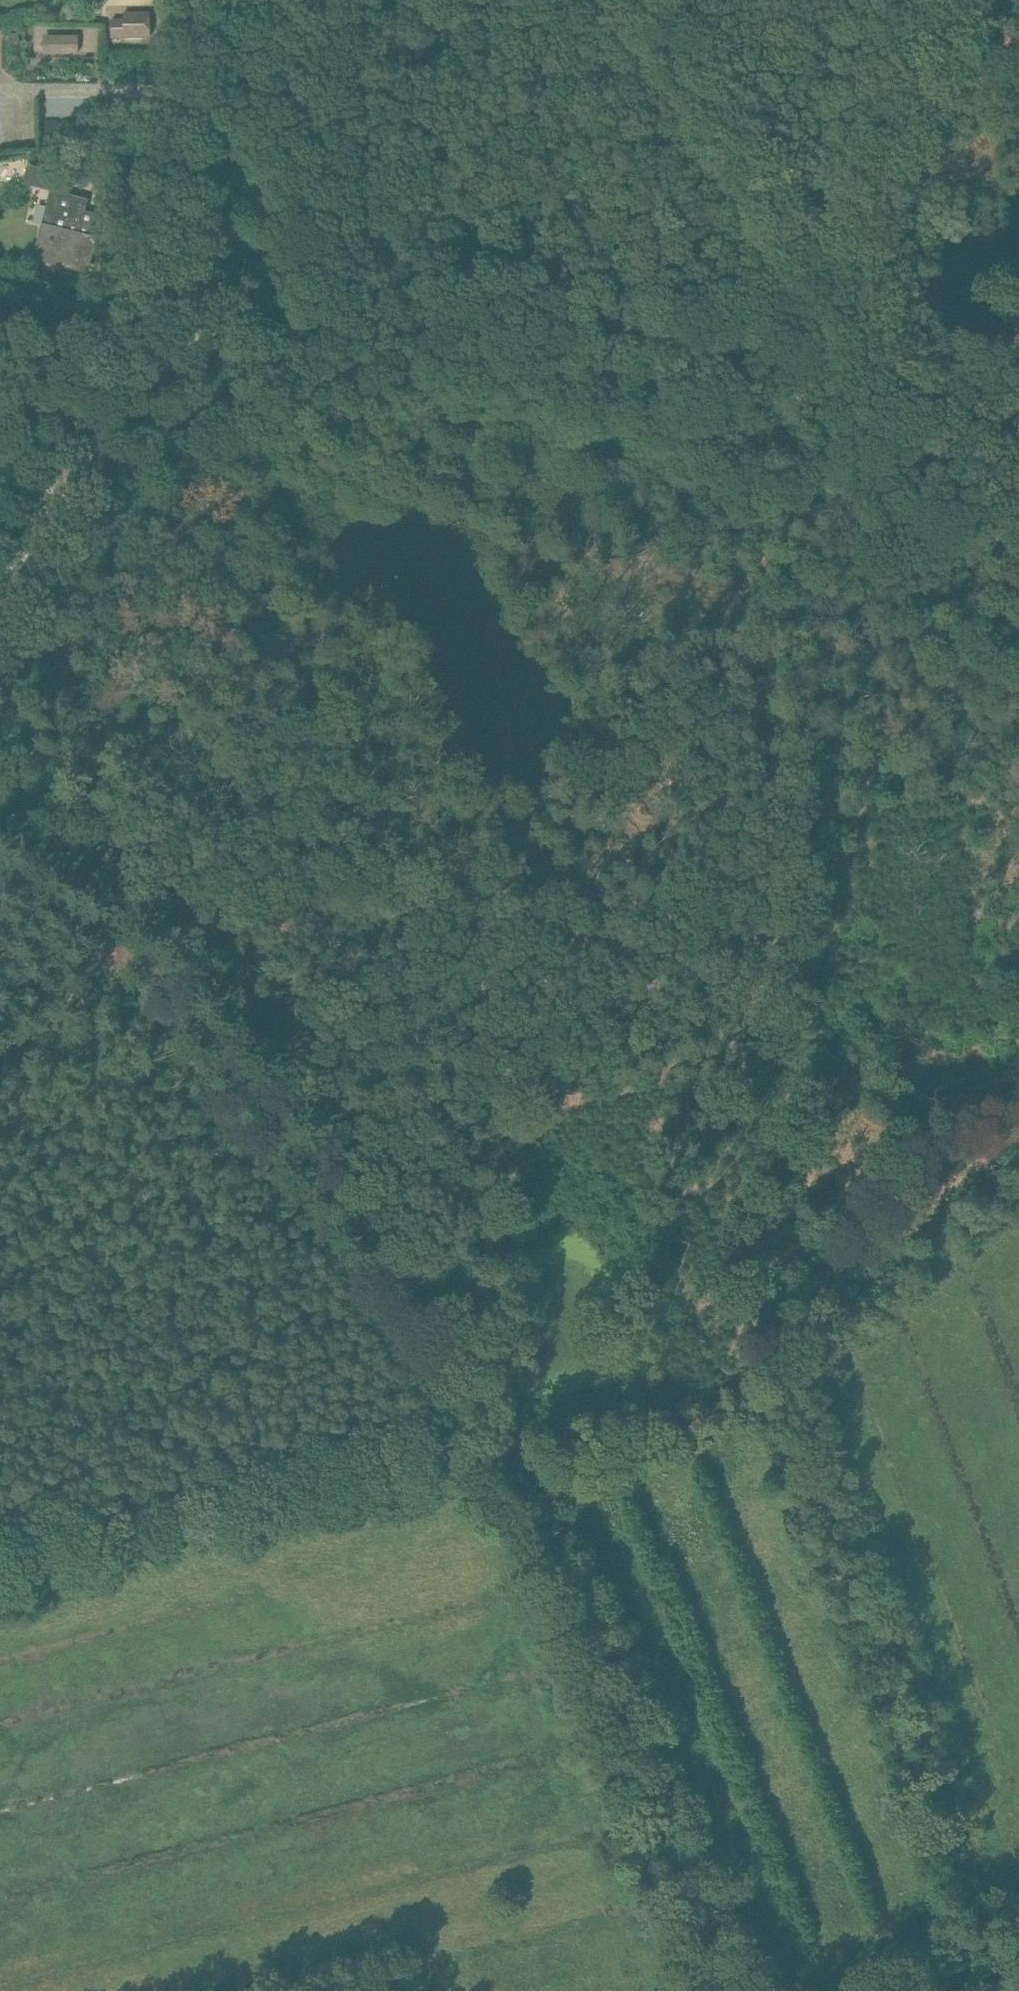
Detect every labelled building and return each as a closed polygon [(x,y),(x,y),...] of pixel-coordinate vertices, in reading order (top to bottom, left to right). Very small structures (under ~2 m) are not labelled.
[(150,36),(150,13),(124,13),(124,20),(112,20),(112,37),(150,36)] [(44,40),(44,53),(78,53),(78,40),(44,40)] [(36,258),(67,266),(87,270),(94,239),(89,237),(92,224),(81,222),(86,200),(64,195),(68,176),(29,167),(26,182),(53,189),(36,258)]
